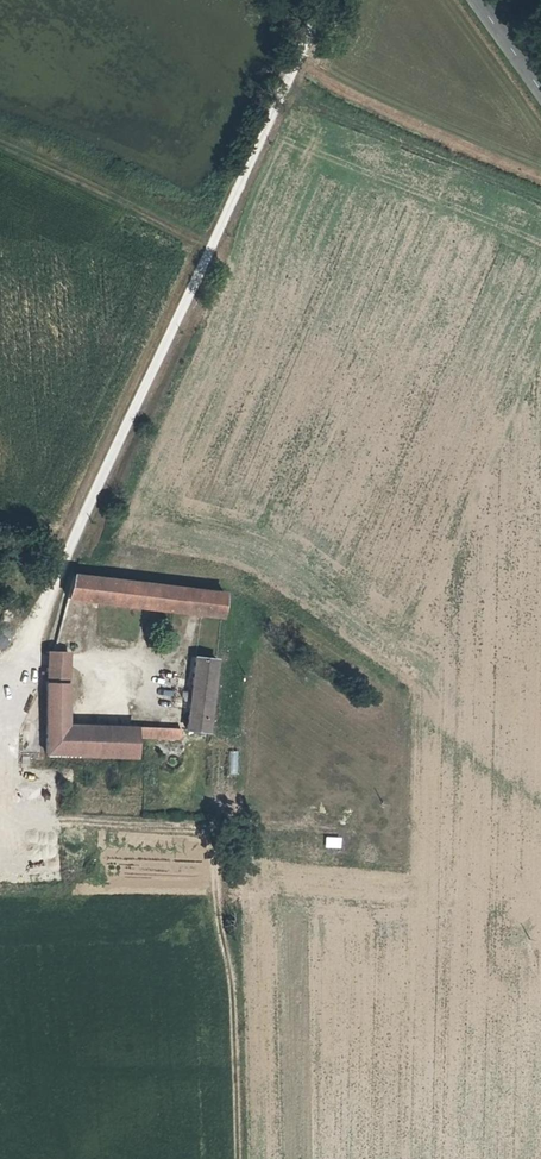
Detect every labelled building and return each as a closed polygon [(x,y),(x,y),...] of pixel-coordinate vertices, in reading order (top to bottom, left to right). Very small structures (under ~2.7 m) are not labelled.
[(48,666),(62,667),(73,617),(218,640),(222,617),(68,587),(48,666)] [(66,667),(62,667),(48,666),(44,666),(43,685),(65,686),(66,667)] [(212,682),(187,680),(178,749),(203,751),(212,682)] [(61,774),(63,741),(65,686),(43,685),(42,709),(40,785),(103,788),(102,776),(61,774)] [(130,778),(132,757),(132,745),(63,741),(61,774),(102,776),(130,778)] [(173,747),(132,745),(132,757),(172,760),(173,747)] [(239,773),(238,750),(227,750),(228,773),(239,773)]
